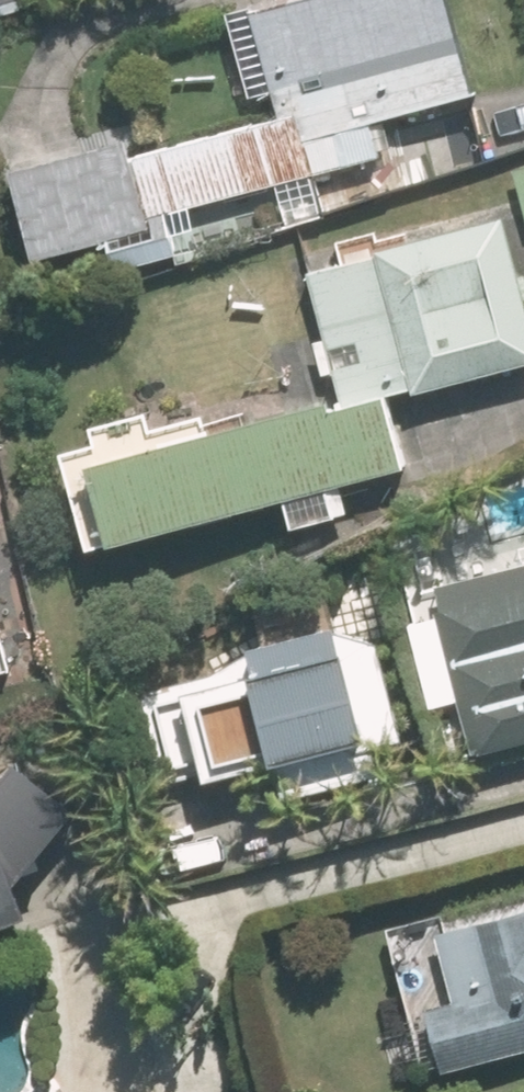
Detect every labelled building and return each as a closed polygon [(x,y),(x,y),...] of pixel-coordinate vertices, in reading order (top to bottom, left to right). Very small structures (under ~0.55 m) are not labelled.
[(460,0),(271,0),(230,10),(246,78),(273,71),(284,114),(140,150),(137,138),(17,168),(40,259),(161,228),(158,219),(392,161),(382,120),(484,95),(460,0)] [(341,397),(216,428),(212,412),(162,424),(158,408),(100,423),(104,439),(72,447),(97,546),(417,466),(399,393),(420,388),(421,393),(523,367),(523,246),(516,213),(384,246),(385,252),(309,271),(341,397)] [(523,742),(523,564),(444,584),(487,751),(523,742)] [(19,670),(0,595),(0,675),(19,670)] [(356,650),(349,621),(260,643),(267,670),(195,688),(218,777),(386,735),(364,648),(356,650)] [(54,917),(37,891),(98,806),(31,741),(0,755),(0,939),(54,917)] [(446,930),(464,998),(436,1006),(453,1069),(523,1051),(523,910),(446,930)]
